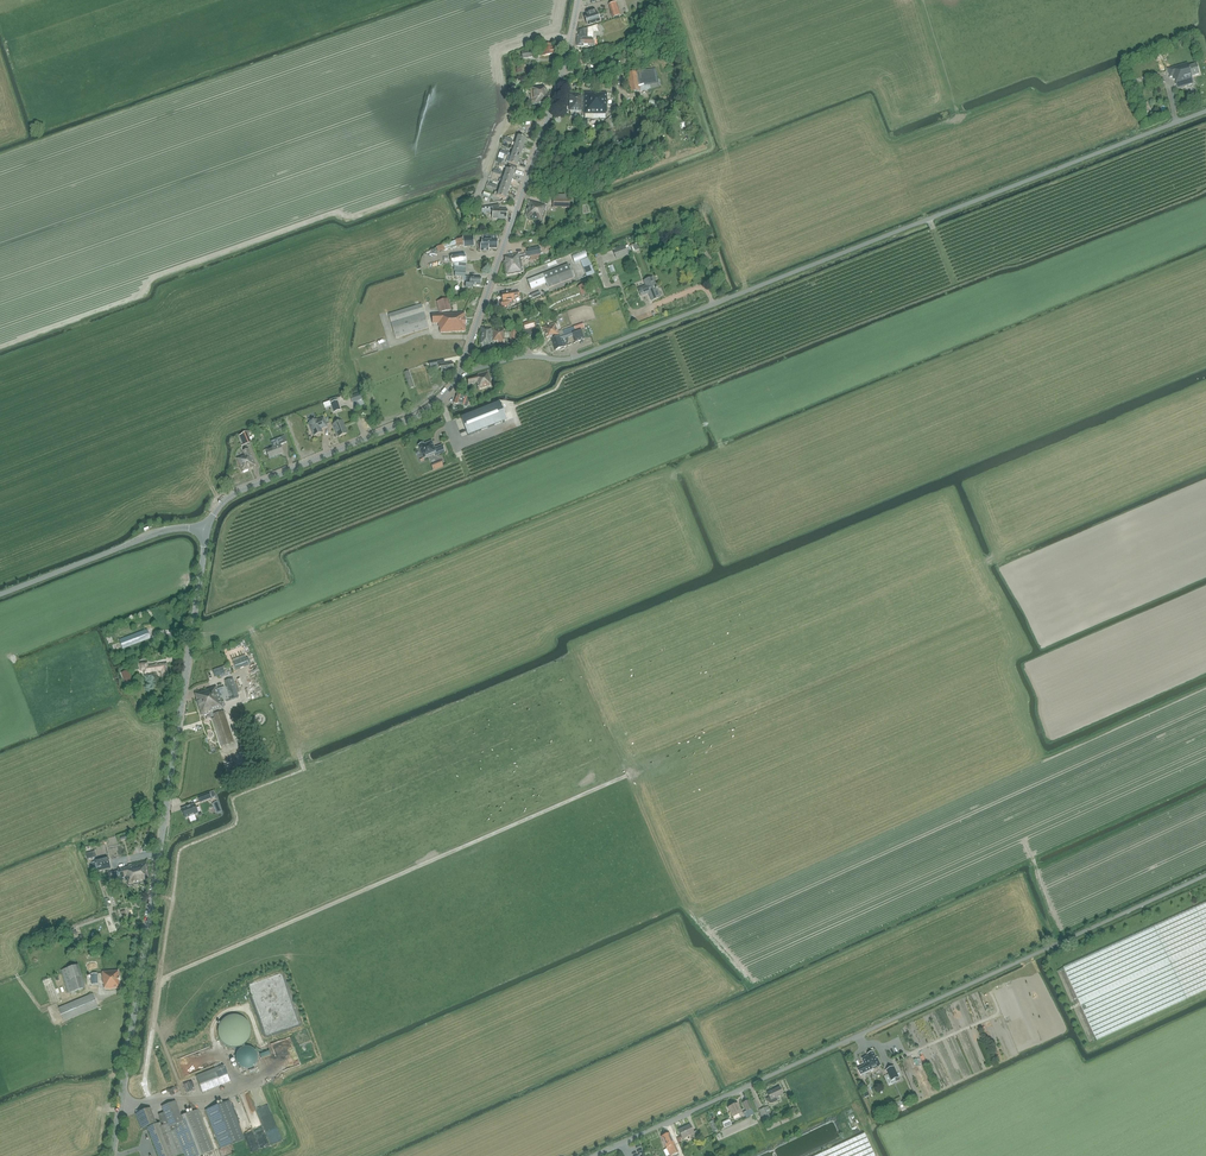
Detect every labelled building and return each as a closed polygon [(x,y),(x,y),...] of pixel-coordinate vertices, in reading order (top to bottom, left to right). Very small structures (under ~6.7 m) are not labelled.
[(609,5),(613,19),(621,16),(617,2),(609,5)] [(587,26),(600,22),(597,13),(596,14),(595,10),(586,13),(587,16),(584,17),(587,26)] [(597,25),(588,28),(579,30),(579,36),(577,36),(577,47),(584,47),(584,46),(592,46),(593,46),(594,46),(594,42),(593,42),(593,38),(588,38),(588,31),(598,28),(597,25)] [(538,57),(544,56),(553,54),(553,48),(552,48),(551,44),(544,45),(544,49),(539,50),(539,52),(537,52),(538,57)] [(532,52),(534,51),(534,47),(529,48),(529,52),(521,53),(522,59),(533,58),(532,52)] [(578,68),(586,65),(583,54),(575,56),(578,68)] [(610,71),(621,68),(625,66),(633,64),(631,55),(622,57),(622,58),(618,59),(614,60),(608,61),(610,71)] [(1160,71),(1166,70),(1163,60),(1157,62),(1160,71)] [(1137,68),(1138,73),(1151,71),(1149,62),(1139,64),(1139,67),(1137,68)] [(1199,74),(1196,64),(1188,66),(1187,63),(1167,69),(1170,77),(1172,77),(1173,80),(1175,80),(1176,83),(1177,88),(1193,84),(1192,78),(1199,74)] [(599,73),(602,72),(601,68),(599,69),(599,70),(590,71),(592,84),(600,82),(599,73)] [(627,74),(628,81),(630,93),(659,88),(655,69),(637,72),(627,74)] [(615,88),(626,86),(624,75),(613,77),(615,88)] [(549,102),(550,93),(548,93),(548,90),(544,90),(544,86),(530,88),(532,106),(549,102)] [(606,119),(606,114),(606,108),(607,108),(607,93),(584,93),(584,114),(585,114),(585,118),(582,119),(582,122),(586,122),(586,119),(606,119)] [(570,96),(569,111),(582,112),(582,96),(570,96)] [(1147,102),(1141,105),(1145,114),(1151,111),(1147,102)] [(515,143),(524,146),(527,139),(518,136),(515,143)] [(522,153),(524,146),(515,143),(514,146),(511,145),(510,149),(513,150),(522,153)] [(520,160),(522,153),(513,150),(511,157),(520,160)] [(517,167),(520,160),(511,157),(508,164),(517,167)] [(504,176),(513,179),(515,172),(506,169),(504,176)] [(510,186),(513,179),(504,176),(502,180),(500,179),(499,181),(502,182),(501,183),(510,186)] [(508,193),(510,186),(501,183),(499,190),(508,193)] [(506,200),(508,193),(499,190),(498,193),(495,192),(493,195),(497,196),(506,200)] [(569,208),(569,206),(573,206),(573,196),(553,196),(553,208),(569,208)] [(546,205),(538,204),(530,201),(525,218),(542,222),(546,205)] [(471,207),(471,208),(472,209),(478,208),(478,210),(482,209),(482,213),(486,213),(487,212),(492,212),(492,220),(506,220),(507,209),(499,209),(499,205),(482,208),(481,205),(477,206),(475,206),(471,207)] [(497,236),(483,236),(483,240),(482,240),(482,243),(480,243),(480,252),(488,252),(488,249),(497,249),(497,240),(496,240),(497,236)] [(474,237),(463,238),(464,247),(475,247),(474,237)] [(624,246),(613,250),(616,258),(627,254),(624,246)] [(539,247),(527,250),(527,252),(525,252),(526,255),(528,255),(528,257),(541,255),(539,247)] [(571,256),(574,263),(588,257),(585,250),(571,256)] [(507,275),(523,272),(520,254),(504,257),(505,262),(503,262),(507,275)] [(465,255),(451,257),(452,264),(466,262),(465,255)] [(580,261),(587,277),(595,274),(589,258),(580,261)] [(565,282),(574,279),(568,264),(536,277),(527,280),(531,290),(546,284),(548,289),(552,287),(565,282)] [(455,277),(464,277),(465,277),(466,268),(456,267),(455,277)] [(473,286),(480,286),(481,278),(466,277),(466,288),(473,289),(473,286)] [(645,286),(638,289),(641,296),(649,294),(652,301),(660,298),(652,277),(643,281),(645,286)] [(584,285),(578,287),(581,297),(588,295),(584,285)] [(519,297),(518,292),(512,293),(512,292),(502,294),(503,301),(502,302),(501,303),(501,306),(502,306),(509,305),(508,301),(513,300),(513,298),(519,297)] [(437,302),(438,307),(439,314),(432,315),(432,324),(438,324),(438,328),(440,328),(440,333),(466,332),(465,313),(452,314),(449,299),(447,299),(446,294),(442,295),(443,300),(437,302)] [(421,304),(388,315),(396,338),(428,328),(421,304)] [(525,330),(534,327),(532,322),(523,324),(525,330)] [(584,328),(583,324),(578,325),(572,327),(562,331),(562,330),(559,332),(555,323),(546,327),(543,328),(546,339),(551,337),(551,340),(584,328)] [(536,334),(534,327),(525,330),(527,337),(536,334)] [(492,339),(492,330),(491,330),(491,329),(482,328),(481,341),(481,344),(491,345),(491,339),(492,339)] [(492,339),(492,341),(497,341),(497,343),(504,343),(504,333),(503,333),(504,329),(492,329),(492,330),(492,339)] [(581,330),(572,333),(573,336),(575,342),(584,339),(581,330)] [(565,346),(563,339),(573,336),(572,333),(572,332),(551,340),(555,350),(559,349),(559,351),(564,349),(563,347),(565,346)] [(444,360),(443,360),(429,363),(430,367),(430,370),(438,368),(438,366),(440,365),(441,371),(454,369),(453,362),(445,364),(444,360)] [(410,389),(415,387),(409,371),(405,373),(410,389)] [(490,382),(491,382),(488,371),(477,374),(478,376),(467,379),(468,386),(477,384),(478,390),(491,386),(490,382)] [(350,397),(352,403),(362,400),(360,393),(350,397)] [(457,395),(454,403),(464,406),(467,407),(470,399),(467,398),(457,395)] [(341,410),(337,401),(331,403),(334,412),(341,410)] [(500,403),(461,418),(468,436),(507,421),(500,403)] [(314,436),(314,435),(322,432),(321,429),(327,426),(323,418),(317,420),(309,423),(314,436)] [(347,433),(343,421),(333,425),(338,437),(347,433)] [(246,445),(250,443),(246,432),(241,434),(242,435),(239,436),(243,446),(246,445)] [(276,446),(266,450),(269,458),(283,453),(280,445),(284,443),(282,437),(274,440),(276,446)] [(424,444),(418,446),(424,460),(437,454),(437,455),(445,452),(442,445),(435,448),(432,441),(424,445),(424,444)] [(255,465),(248,449),(242,451),(244,455),(236,459),(242,472),(243,472),(248,470),(252,468),(252,467),(255,465)] [(150,639),(147,630),(120,640),(123,649),(150,639)] [(233,661),(235,666),(249,662),(247,657),(233,661)] [(147,663),(140,664),(141,671),(144,671),(144,676),(150,675),(149,673),(161,672),(162,676),(168,675),(167,664),(160,665),(148,667),(147,663)] [(213,670),(215,677),(233,671),(231,666),(228,668),(227,665),(213,670)] [(130,678),(128,671),(122,673),(126,686),(131,685),(129,678),(130,678)] [(231,699),(239,696),(233,678),(225,681),(231,699)] [(196,699),(201,716),(223,709),(216,686),(194,693),(196,699)] [(266,720),(266,719),(266,717),(265,716),(264,715),(263,714),(261,713),(260,713),(258,713),(257,714),(256,715),(255,716),(254,717),(254,718),(254,720),(254,721),(254,722),(255,723),(256,724),(257,725),(259,725),(260,725),(262,725),(263,724),(264,723),(265,722),(266,720)] [(229,724),(215,728),(221,747),(235,742),(229,724)] [(198,797),(200,803),(212,799),(209,793),(198,797)] [(218,801),(213,803),(217,814),(222,812),(218,801)] [(199,814),(195,804),(191,806),(190,805),(186,807),(182,809),(185,819),(199,814)] [(86,854),(87,859),(97,857),(95,851),(86,854)] [(93,865),(95,875),(108,871),(106,862),(93,865)] [(118,869),(118,871),(113,872),(115,879),(120,878),(120,879),(125,878),(126,882),(127,881),(129,886),(148,882),(150,881),(150,880),(151,880),(151,879),(147,862),(118,869)] [(1064,967),(1097,1040),(1205,990),(1205,903),(1064,967)] [(67,956),(69,963),(89,958),(88,954),(75,957),(74,955),(67,956)] [(75,991),(86,988),(81,972),(79,965),(76,965),(68,968),(61,970),(68,993),(75,991)] [(104,989),(120,988),(119,970),(102,971),(103,984),(104,984),(104,989)] [(50,1003),(57,1000),(47,977),(40,980),(50,1003)] [(260,979),(246,983),(262,1034),(290,1025),(288,1018),(271,1023),(266,1005),(262,1006),(260,999),(256,1000),(255,996),(254,993),(259,991),(257,985),(262,984),(260,979)] [(64,1022),(86,1012),(98,1007),(93,993),(58,1008),(64,1022)] [(239,1047),(241,1046),(243,1045),(244,1044),(246,1043),(248,1041),(249,1039),(250,1037),(250,1035),(251,1033),(251,1031),(250,1028),(250,1026),(249,1024),(248,1022),(246,1020),(245,1019),(243,1018),(241,1017),(239,1016),(237,1016),(235,1015),(233,1015),(231,1015),(229,1016),(228,1017),(226,1018),(224,1019),(222,1021),(221,1023),(220,1025),(219,1027),(218,1029),(218,1031),(218,1034),(219,1036),(220,1038),(221,1040),(222,1042),(223,1043),(225,1045),(227,1046),(229,1047),(231,1047),(233,1048),(235,1048),(237,1047),(239,1047)] [(255,1065),(256,1064),(257,1062),(258,1061),(258,1059),(258,1057),(258,1056),(257,1054),(257,1052),(256,1051),(254,1050),(253,1049),(252,1048),(250,1047),(248,1047),(247,1047),(245,1047),(243,1047),(242,1048),(240,1049),(239,1051),(238,1052),(237,1054),(236,1056),(236,1058),(236,1060),(237,1062),(238,1063),(239,1065),(240,1066),(242,1067),(243,1068),(245,1069),(247,1069),(249,1069),(250,1068),(252,1067),(254,1066),(255,1065)] [(865,1065),(858,1069),(861,1076),(874,1070),(873,1069),(881,1065),(877,1058),(876,1058),(873,1052),(868,1054),(868,1055),(866,1057),(862,1059),(865,1065)] [(203,1093),(230,1082),(224,1065),(196,1076),(203,1093)] [(891,1068),(886,1070),(891,1081),(899,1077),(895,1069),(892,1070),(891,1068)] [(767,1092),(770,1097),(766,1099),(768,1102),(768,1103),(770,1104),(771,1104),(772,1104),(778,1101),(776,1098),(783,1095),(779,1087),(767,1092)] [(158,1155),(175,1155),(183,1153),(185,1155),(198,1155),(214,1150),(198,1109),(181,1116),(176,1101),(162,1106),(164,1112),(159,1114),(163,1125),(162,1126),(160,1122),(156,1123),(151,1108),(136,1114),(142,1129),(147,1127),(158,1155)] [(221,1149),(245,1139),(229,1101),(206,1110),(221,1149)] [(748,1101),(743,1103),(747,1111),(752,1109),(748,1101)] [(737,1103),(728,1107),(732,1117),(742,1113),(737,1103)] [(759,1110),(763,1119),(772,1115),(768,1106),(759,1110)] [(678,1130),(682,1139),(691,1135),(693,1139),(700,1136),(697,1130),(693,1132),(690,1125),(678,1130)] [(251,1130),(255,1145),(254,1145),(253,1142),(247,1144),(248,1149),(263,1145),(258,1128),(251,1130)] [(673,1155),(678,1152),(674,1144),(669,1133),(661,1137),(666,1148),(669,1146),(673,1155)] [(859,1136),(816,1155),(869,1155),(859,1136)]
